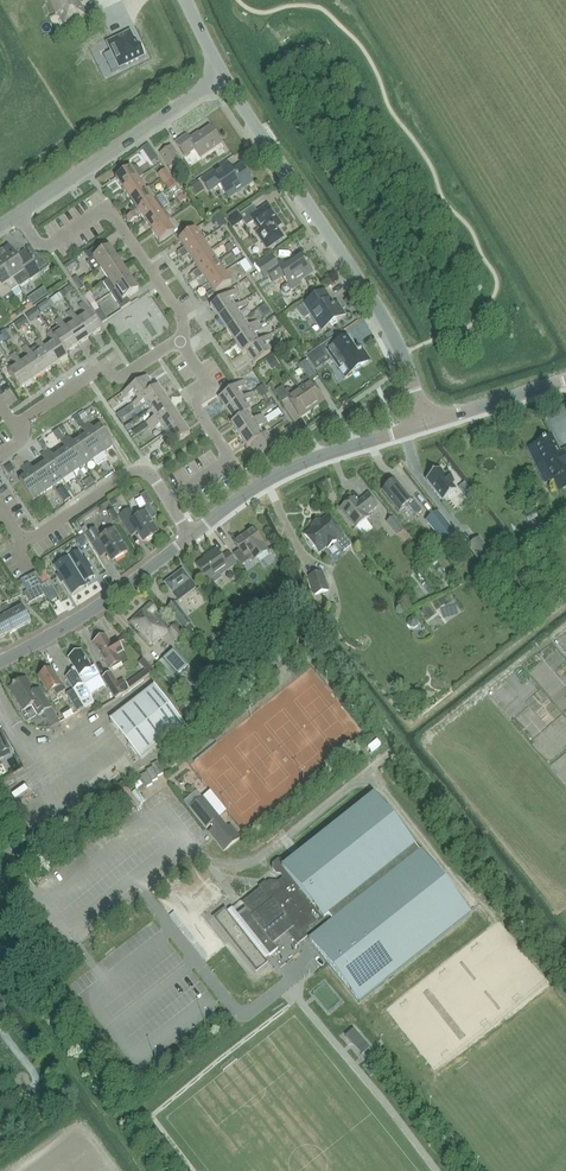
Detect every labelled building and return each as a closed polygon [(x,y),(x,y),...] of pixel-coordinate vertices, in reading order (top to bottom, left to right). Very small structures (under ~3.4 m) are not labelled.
[(58,14),(65,27),(87,16),(80,2),(83,0),(48,0),(56,15),(58,14)] [(130,32),(107,43),(119,69),(145,57),(139,44),(138,45),(135,39),(134,40),(130,32)] [(201,158),(221,144),(210,129),(190,142),(186,137),(176,144),(185,157),(195,149),(201,158)] [(149,145),(143,149),(148,157),(154,153),(149,145)] [(180,161),(171,147),(160,154),(170,168),(180,161)] [(246,169),(242,169),(240,166),(233,171),(228,165),(203,182),(209,192),(219,185),(229,199),(252,183),(249,179),(250,175),(246,169)] [(123,189),(137,179),(143,176),(138,168),(133,167),(116,178),(123,189)] [(161,180),(168,175),(165,170),(158,175),(161,180)] [(167,183),(172,180),(168,175),(161,180),(164,185),(165,184),(166,183),(167,183)] [(130,200),(145,190),(137,179),(123,189),(130,200)] [(166,183),(165,184),(169,190),(175,185),(172,180),(167,183),(166,183)] [(152,201),(156,199),(149,188),(145,190),(130,200),(137,211),(152,201)] [(178,199),(181,204),(186,200),(183,195),(178,199)] [(145,221),(163,209),(156,199),(152,201),(137,211),(127,218),(130,222),(137,218),(136,217),(140,214),(145,221)] [(237,213),(226,221),(232,229),(243,221),(247,226),(253,222),(264,237),(260,240),(267,250),(285,238),(277,227),(281,224),(268,205),(258,213),(253,206),(239,215),(237,213)] [(166,222),(170,220),(170,219),(163,209),(145,221),(152,232),(167,222),(166,222)] [(219,213),(214,217),(217,222),(222,218),(219,213)] [(173,233),(177,230),(170,220),(166,222),(167,222),(152,232),(159,243),(174,233),(173,233)] [(179,256),(202,240),(194,229),(178,240),(184,248),(177,253),(179,256)] [(209,251),(204,243),(202,240),(179,256),(182,259),(188,255),(193,262),(209,251)] [(253,240),(247,246),(253,252),(259,246),(253,240)] [(234,248),(231,244),(225,248),(229,252),(234,248)] [(109,247),(102,252),(98,246),(85,254),(90,262),(94,259),(101,269),(117,258),(109,247)] [(0,254),(0,260),(18,287),(20,288),(39,275),(28,260),(19,266),(8,248),(0,254)] [(194,277),(216,262),(209,251),(193,262),(198,269),(192,274),(194,277)] [(312,273),(307,264),(307,263),(306,261),(305,262),(302,257),(285,268),(280,261),(276,264),(271,256),(256,265),(262,274),(266,271),(273,282),(283,275),(289,283),(282,287),(281,291),(283,295),(287,295),(291,293),(291,289),(292,289),(293,289),(300,284),(298,282),(312,273)] [(108,280),(124,269),(117,258),(101,269),(108,280)] [(18,287),(0,260),(0,296),(2,300),(12,293),(11,292),(18,287)] [(69,272),(78,266),(74,260),(65,267),(69,272)] [(207,284),(224,273),(216,262),(194,277),(196,281),(202,276),(207,284)] [(124,269),(108,280),(103,283),(110,294),(115,290),(131,280),(124,269)] [(215,294),(231,284),(224,273),(207,284),(212,291),(206,295),(208,299),(214,294),(215,294)] [(246,288),(252,285),(247,278),(242,282),(246,288)] [(110,294),(121,310),(131,304),(127,298),(138,291),(131,280),(115,290),(110,294)] [(235,307),(230,299),(238,293),(236,290),(211,306),(219,318),(235,307)] [(305,305),(298,310),(304,319),(311,314),(313,313),(325,330),(346,315),(339,304),(335,306),(325,292),(305,305)] [(33,306),(41,301),(36,293),(28,299),(33,306)] [(64,299),(63,297),(60,293),(54,297),(58,303),(64,299)] [(52,308),(50,305),(47,301),(38,307),(42,314),(52,308)] [(227,330),(243,319),(238,311),(246,305),(244,301),(235,307),(219,318),(227,330)] [(89,337),(101,330),(83,303),(78,306),(85,316),(78,321),(89,337)] [(95,303),(91,306),(95,312),(99,310),(95,303)] [(31,312),(27,315),(29,320),(31,322),(35,319),(40,316),(38,314),(36,309),(35,310),(31,312)] [(89,337),(78,321),(71,311),(66,314),(73,324),(66,329),(77,345),(89,337)] [(20,320),(14,324),(17,328),(18,330),(24,327),(28,323),(27,321),(24,317),(20,320)] [(77,345),(66,329),(59,319),(54,322),(61,332),(54,337),(65,353),(77,345)] [(235,342),(259,325),(257,321),(248,327),(243,319),(227,330),(235,342)] [(245,351),(259,342),(254,335),(262,329),(259,325),(235,342),(243,354),(246,352),(245,351)] [(11,338),(8,334),(5,330),(0,333),(5,340),(6,341),(11,338)] [(65,353),(54,337),(50,332),(46,335),(52,343),(44,348),(55,365),(67,357),(65,353)] [(331,332),(325,336),(328,341),(335,336),(331,332)] [(265,345),(274,339),(271,334),(259,342),(245,351),(246,352),(254,364),(270,353),(265,345)] [(349,336),(326,351),(334,363),(337,361),(341,368),(339,370),(345,378),(371,360),(363,349),(361,351),(360,350),(359,350),(349,336)] [(55,365),(44,348),(39,340),(34,343),(36,346),(29,351),(33,356),(44,373),(55,365)] [(33,356),(29,351),(26,346),(21,349),(28,359),(21,364),(32,381),(44,373),(33,356)] [(319,347),(306,357),(312,366),(326,356),(319,347)] [(32,381),(21,364),(14,354),(10,358),(16,368),(8,373),(19,389),(32,381)] [(272,370),(280,365),(275,357),(267,362),(272,370)] [(305,373),(311,369),(306,361),(299,365),(305,373)] [(312,409),(324,401),(307,376),(301,380),(305,386),(299,390),(312,409)] [(137,400),(154,388),(146,377),(121,393),(124,398),(133,392),(137,400)] [(243,398),(242,398),(238,391),(246,385),(243,381),(218,398),(226,409),(243,398)] [(269,394),(263,385),(256,389),(262,398),(269,394)] [(149,409),(165,398),(157,386),(154,388),(137,400),(132,403),(135,407),(144,402),(149,409)] [(290,389),(288,389),(284,392),(281,388),(275,392),(282,403),(288,399),(300,417),(312,409),(299,390),(293,394),(290,389)] [(234,422),(247,413),(251,411),(245,403),(254,397),(251,393),(242,398),(243,398),(226,409),(234,421),(234,422)] [(148,427),(173,411),(165,398),(149,409),(154,418),(146,423),(148,427)] [(279,408),(263,419),(266,423),(267,424),(282,414),(279,408)] [(120,421),(126,417),(122,411),(116,415),(120,421)] [(173,411),(148,427),(151,431),(160,425),(165,434),(181,423),(173,411)] [(84,412),(78,416),(82,421),(88,418),(84,412)] [(239,435),(263,419),(261,414),(252,420),(247,413),(234,422),(234,421),(231,423),(239,435)] [(82,421),(78,416),(73,419),(79,429),(81,428),(85,425),(82,421)] [(249,445),(262,436),(257,428),(266,423),(263,419),(239,435),(247,447),(250,445),(249,445)] [(103,453),(113,446),(100,426),(94,430),(88,422),(85,425),(103,453)] [(165,451),(190,435),(181,423),(165,434),(170,441),(162,447),(165,451)] [(68,432),(63,425),(58,429),(62,435),(68,432)] [(93,459),(103,453),(85,425),(81,428),(86,435),(80,440),(93,459)] [(290,426),(285,429),(290,437),(295,433),(290,426)] [(58,429),(54,432),(58,438),(62,435),(58,429)] [(258,458),(283,441),(280,436),(272,442),(266,433),(262,436),(249,445),(250,445),(258,458)] [(93,459),(80,440),(74,444),(68,436),(64,438),(83,466),(93,459)] [(560,453),(552,436),(534,445),(552,480),(565,473),(565,450),(560,453)] [(73,473),(83,466),(64,438),(61,441),(66,449),(59,453),(73,473)] [(47,445),(43,439),(38,442),(44,452),(48,450),(46,446),(47,445)] [(73,473),(59,453),(53,458),(48,450),(44,452),(62,480),(73,473)] [(52,487),(62,480),(44,452),(41,454),(46,462),(39,467),(52,487)] [(52,487),(39,467),(33,471),(28,463),(24,466),(42,493),(52,487)] [(9,474),(13,472),(9,465),(5,468),(9,474)] [(32,500),(42,493),(24,466),(20,468),(26,476),(19,481),(32,500)] [(448,474),(445,476),(440,469),(426,480),(443,502),(457,491),(452,485),(455,483),(448,474)] [(383,492),(399,512),(407,506),(416,516),(422,512),(413,500),(412,502),(396,482),(383,492)] [(64,489),(57,494),(63,503),(70,498),(64,489)] [(368,514),(378,507),(369,495),(358,503),(355,498),(341,509),(356,529),(370,518),(368,514)] [(149,521),(155,517),(148,506),(142,510),(144,514),(136,519),(130,510),(119,517),(127,530),(133,527),(143,543),(158,534),(149,521)] [(82,523),(100,512),(97,508),(79,519),(82,523)] [(113,521),(118,518),(113,509),(108,512),(113,521)] [(426,521),(444,543),(455,534),(437,512),(426,521)] [(312,529),(305,534),(320,554),(327,548),(327,549),(337,542),(344,552),(351,546),(328,516),(322,521),(321,520),(311,527),(312,529)] [(386,522),(396,536),(404,530),(394,517),(386,522)] [(365,524),(358,531),(376,551),(383,544),(365,524)] [(95,530),(89,533),(85,527),(82,529),(95,551),(102,547),(112,563),(127,554),(113,531),(100,539),(95,530)] [(268,551),(263,544),(252,528),(234,542),(239,549),(233,553),(242,565),(251,559),(253,562),(268,551)] [(400,533),(395,537),(405,548),(410,544),(400,533)] [(76,542),(81,550),(89,545),(84,537),(76,542)] [(479,539),(468,548),(485,571),(497,562),(479,539)] [(221,575),(236,563),(228,552),(221,557),(215,549),(207,555),(208,557),(196,566),(208,581),(219,572),(221,575)] [(79,552),(67,560),(82,585),(84,583),(94,577),(90,570),(92,568),(85,557),(83,559),(79,552)] [(67,560),(54,567),(59,575),(64,583),(70,592),(82,585),(67,560)] [(420,563),(412,569),(417,576),(425,570),(420,563)] [(196,589),(193,585),(182,571),(165,583),(179,602),(196,589)] [(28,572),(17,579),(24,591),(35,585),(28,572)] [(328,592),(323,573),(310,577),(315,595),(328,592)] [(299,585),(293,574),(285,578),(291,589),(299,585)] [(58,599),(49,582),(40,587),(50,603),(58,599)] [(39,586),(39,585),(31,589),(24,593),(29,603),(44,596),(39,586)] [(2,604),(0,600),(0,639),(15,631),(1,605),(2,604)] [(15,631),(31,622),(22,607),(11,613),(5,603),(2,604),(1,605),(15,631)] [(192,625),(175,603),(168,609),(184,630),(192,625)] [(158,641),(171,628),(156,612),(157,611),(150,604),(130,623),(150,645),(157,639),(158,641)] [(250,611),(256,622),(264,617),(258,607),(250,611)] [(409,621),(408,625),(411,628),(415,629),(418,626),(419,622),(416,618),(412,618),(409,621)] [(106,637),(94,644),(107,667),(110,671),(128,660),(118,643),(124,640),(123,637),(117,640),(116,640),(110,644),(106,637)] [(173,650),(163,659),(177,675),(188,666),(173,650)] [(75,673),(66,678),(74,691),(81,702),(84,708),(94,703),(91,697),(92,696),(91,694),(106,686),(94,666),(91,668),(81,651),(68,658),(74,668),(72,669),(75,673)] [(57,695),(66,690),(59,679),(58,680),(52,669),(39,677),(48,693),(54,689),(57,695)] [(102,678),(116,700),(124,694),(124,693),(129,690),(122,680),(118,683),(111,672),(102,678)] [(39,689),(34,693),(26,679),(10,688),(24,711),(32,706),(38,716),(51,709),(39,689)] [(140,759),(185,726),(154,686),(110,720),(140,759)] [(81,702),(73,691),(67,694),(77,712),(84,708),(81,702)] [(10,749),(1,732),(0,733),(0,754),(10,749)] [(91,775),(97,774),(94,757),(88,758),(91,775)] [(148,772),(141,776),(147,787),(153,784),(152,782),(158,779),(157,776),(163,773),(158,762),(152,765),(153,767),(147,770),(148,772)] [(7,793),(23,786),(20,779),(4,786),(7,793)] [(185,785),(181,779),(177,782),(182,788),(185,785)] [(191,796),(185,801),(206,829),(211,825),(214,829),(209,833),(214,839),(224,851),(241,837),(231,824),(227,827),(204,797),(203,798),(197,791),(191,796)] [(415,846),(373,793),(286,863),(283,860),(278,860),(272,864),(272,868),(276,874),(280,874),(283,878),(278,882),(269,881),(267,883),(265,882),(259,887),(260,889),(246,900),(246,908),(238,914),(233,908),(228,912),(225,908),(213,918),(256,973),(269,963),(265,959),(278,949),(273,943),(287,932),(293,927),(301,937),(415,846)] [(30,827),(36,835),(62,816),(57,809),(30,827)] [(293,927),(287,932),(297,945),(308,937),(310,939),(309,940),(319,954),(327,963),(330,967),(359,1004),(471,915),(421,852),(420,852),(415,846),(301,937),(293,927)] [(354,1030),(346,1037),(355,1048),(363,1041),(354,1030)]
